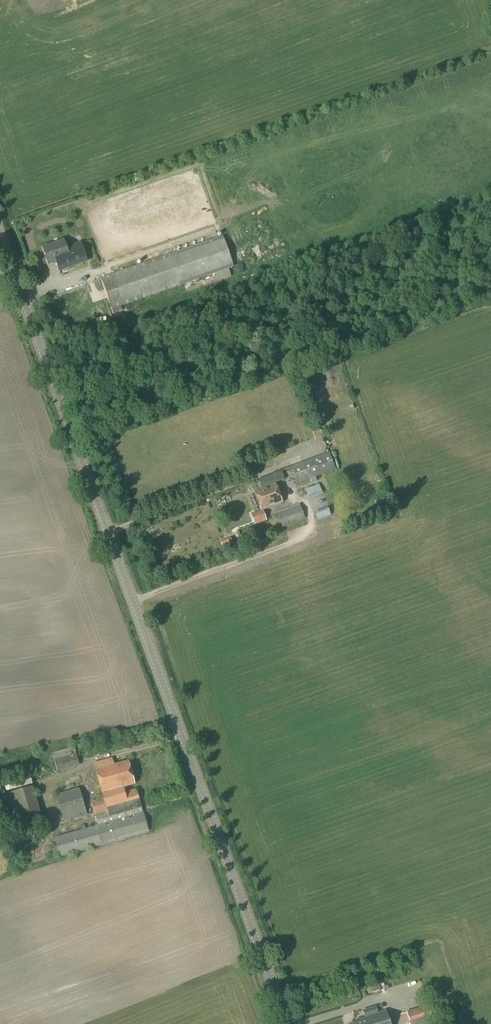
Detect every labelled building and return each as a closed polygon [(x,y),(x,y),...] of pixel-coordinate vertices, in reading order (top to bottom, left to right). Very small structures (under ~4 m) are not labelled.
[(223,236),(101,278),(111,309),(234,267),(223,236)] [(66,248),(63,241),(43,248),(48,264),(56,261),(60,270),(87,261),(80,243),(66,248)] [(83,281),(84,287),(98,285),(97,279),(83,281)] [(86,334),(94,331),(92,326),(85,329),(86,334)] [(297,484),(315,477),(335,470),(329,452),(291,467),(297,484)] [(275,484),(272,475),(258,480),(262,489),(254,492),(261,511),(251,515),(255,525),(266,520),(262,510),(283,503),(275,484)] [(315,477),(297,484),(299,488),(317,482),(315,477)] [(318,484),(305,489),(308,497),(321,492),(318,484)] [(282,528),(306,519),(300,504),(277,513),(282,528)] [(222,548),(232,545),(230,538),(220,541),(222,548)] [(76,754),(74,747),(52,753),(54,760),(57,771),(79,765),(76,753),(76,754)] [(114,765),(112,758),(93,764),(96,770),(103,793),(102,793),(103,798),(91,802),(95,816),(94,816),(97,826),(53,838),(59,857),(149,832),(144,813),(141,804),(136,789),(125,792),(123,787),(135,784),(128,761),(114,765)] [(33,786),(2,796),(12,827),(42,817),(33,786)] [(64,822),(87,815),(79,789),(56,796),(64,822)] [(373,993),(386,990),(383,981),(377,983),(377,985),(371,986),(373,993)] [(432,1004),(406,1012),(406,1013),(400,1015),(403,1023),(405,1023),(409,1022),(410,1023),(437,1023),(432,1004)] [(376,1006),(362,1010),(364,1017),(365,1019),(348,1023),(391,1023),(387,1010),(378,1013),(376,1006)]
